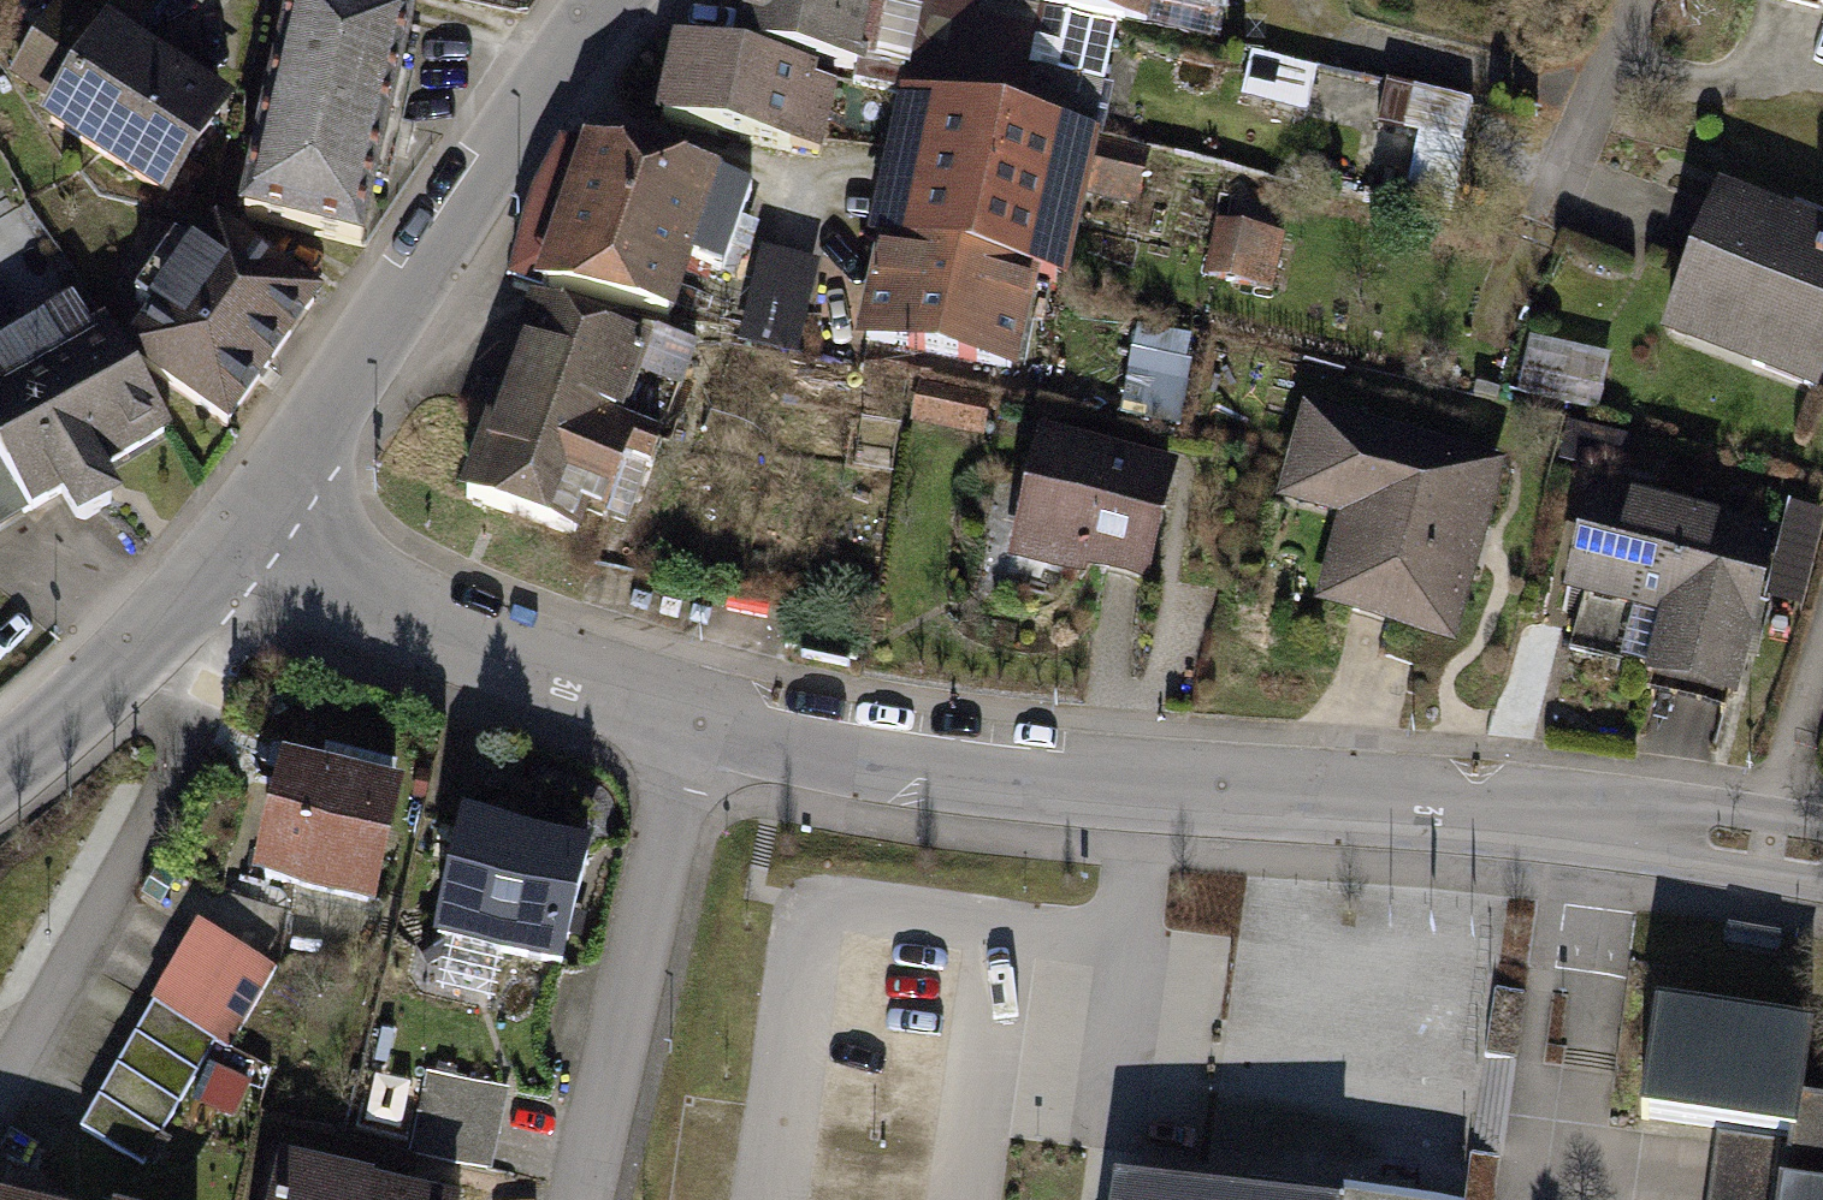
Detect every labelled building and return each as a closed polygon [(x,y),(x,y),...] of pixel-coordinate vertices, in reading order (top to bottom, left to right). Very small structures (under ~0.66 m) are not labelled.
[(282,4),(413,27),(418,0),(282,0),(282,4)] [(718,51),(855,78),(870,0),(728,0),(718,51)] [(1030,7),(1140,31),(1147,0),(1032,0),(1030,7)] [(1163,26),(1221,37),(1228,0),(1168,0),(1163,26)] [(1765,4),(1822,17),(1822,0),(1766,0),(1765,4)] [(213,104),(67,11),(6,105),(152,198),(213,104)] [(405,41),(279,16),(237,224),(364,249),(405,41)] [(827,90),(674,57),(659,128),(812,161),(827,90)] [(1339,69),(1326,113),(1392,132),(1382,168),(1446,187),(1470,107),(1339,69)] [(1325,85),(1256,72),(1250,106),(1319,119),(1325,85)] [(1089,152),(906,116),(878,257),(1061,294),(1089,152)] [(708,177),(568,148),(526,301),(664,334),(708,177)] [(1724,206),(1678,344),(1822,393),(1822,239),(1724,206)] [(1281,242),(1229,232),(1219,283),(1271,293),(1281,242)] [(314,308),(210,237),(121,366),(226,438),(314,308)] [(1016,301),(884,279),(870,364),(1002,385),(1016,301)] [(34,517),(61,543),(114,511),(98,484),(166,443),(121,366),(79,300),(0,348),(0,537),(34,517)] [(645,347),(522,312),(469,493),(592,529),(645,347)] [(1132,345),(1131,416),(1189,417),(1190,346),(1132,345)] [(1612,368),(1535,354),(1527,400),(1603,414),(1612,368)] [(1508,472),(1308,416),(1281,513),(1348,532),(1325,613),(1457,650),(1508,472)] [(1165,473),(1044,445),(1018,558),(1139,586),(1165,473)] [(1777,546),(1595,500),(1572,588),(1672,613),(1652,690),(1734,711),(1777,546)] [(398,799),(285,770),(259,870),(372,899),(398,799)] [(586,861),(474,836),(449,948),(561,973),(586,861)] [(265,974),(200,936),(85,1132),(150,1170),(265,974)] [(1803,1038),(1658,1017),(1641,1132),(1716,1143),(1722,1104),(1791,1115),(1803,1038)] [(222,1065),(211,1108),(249,1118),(260,1075),(222,1065)] [(506,1094),(429,1081),(414,1163),(491,1177),(506,1094)] [(1722,1104),(1716,1143),(1708,1199),(1822,1199),(1822,1119),(1722,1104)] [(1107,1165),(1101,1199),(1319,1199),(1205,1181),(1107,1165)] [(272,1189),(270,1199),(335,1199),(272,1189)]
